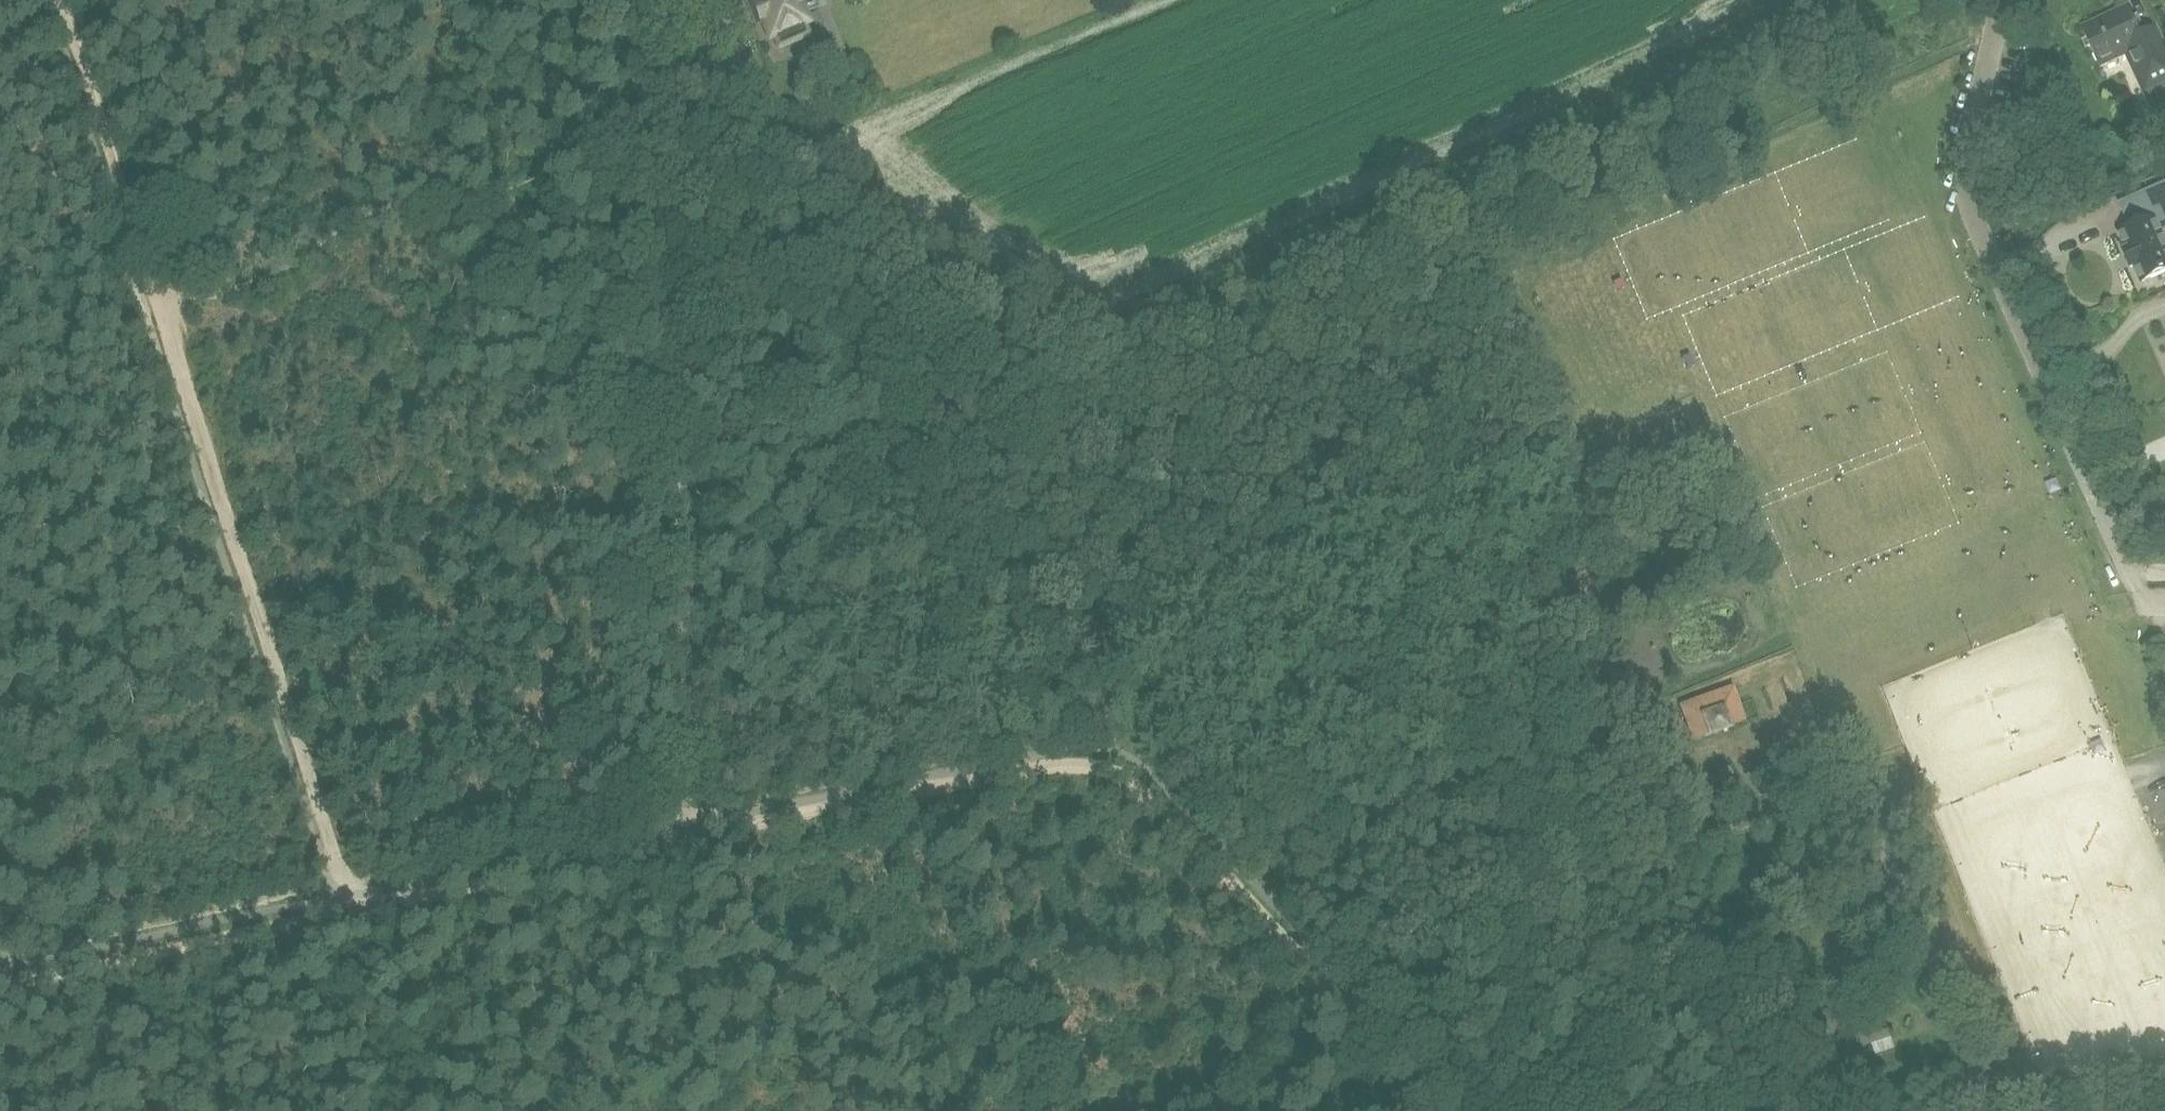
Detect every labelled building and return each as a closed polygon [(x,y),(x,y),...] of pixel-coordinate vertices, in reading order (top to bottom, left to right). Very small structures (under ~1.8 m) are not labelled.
[(757,2),(753,4),(760,21),(764,19),(771,37),(807,22),(802,8),(811,4),(810,0),(756,0),(757,2)] [(2127,55),(2143,91),(2151,107),(2164,100),(2164,46),(2155,25),(2141,31),(2128,4),(2081,25),(2101,67),(2127,55)] [(790,64),(812,57),(810,49),(787,56),(790,64)] [(2120,234),(2127,249),(2124,251),(2126,257),(2126,258),(2126,257),(2128,261),(2128,262),(2129,262),(2131,268),(2135,266),(2142,282),(2164,272),(2164,242),(2159,229),(2164,226),(2164,184),(2128,200),(2139,225),(2131,229),(2120,234)] [(1734,685),(1678,706),(1692,744),(1748,723),(1734,685)] [(1871,1041),(1877,1059),(1895,1053),(1889,1035),(1871,1041)]
